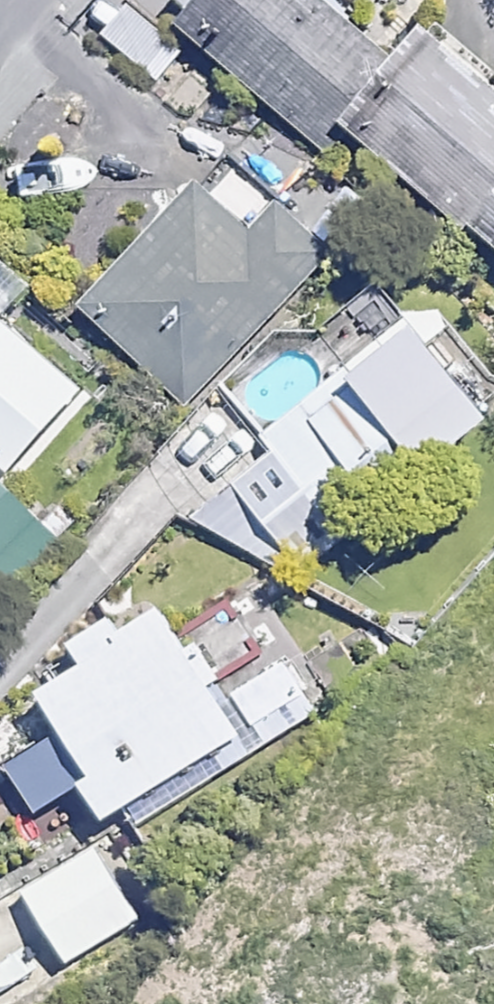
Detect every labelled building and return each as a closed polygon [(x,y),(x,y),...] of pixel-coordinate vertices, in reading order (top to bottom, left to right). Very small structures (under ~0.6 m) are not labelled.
[(318,0),(192,0),(179,15),(312,132),(380,55),(318,0)] [(183,51),(125,5),(100,37),(158,83),(183,51)] [(433,38),(388,93),(400,104),(370,141),(493,242),(493,88),(433,38)] [(200,191),(194,185),(84,306),(189,402),(325,254),(274,207),(226,163),(200,191)] [(0,260),(0,317),(28,285),(0,260)] [(6,472),(80,389),(0,318),(0,466),(6,472)] [(238,399),(268,434),(196,496),(277,590),(481,415),(400,321),(331,381),(300,346),(238,399)] [(0,486),(0,557),(36,520),(0,486)] [(198,644),(186,651),(158,604),(111,631),(104,619),(64,643),(76,664),(25,694),(97,817),(235,737),(205,685),(217,678),(198,644)] [(302,695),(279,659),(229,690),(252,726),(302,695)] [(136,922),(96,851),(23,893),(63,964),(136,922)]
